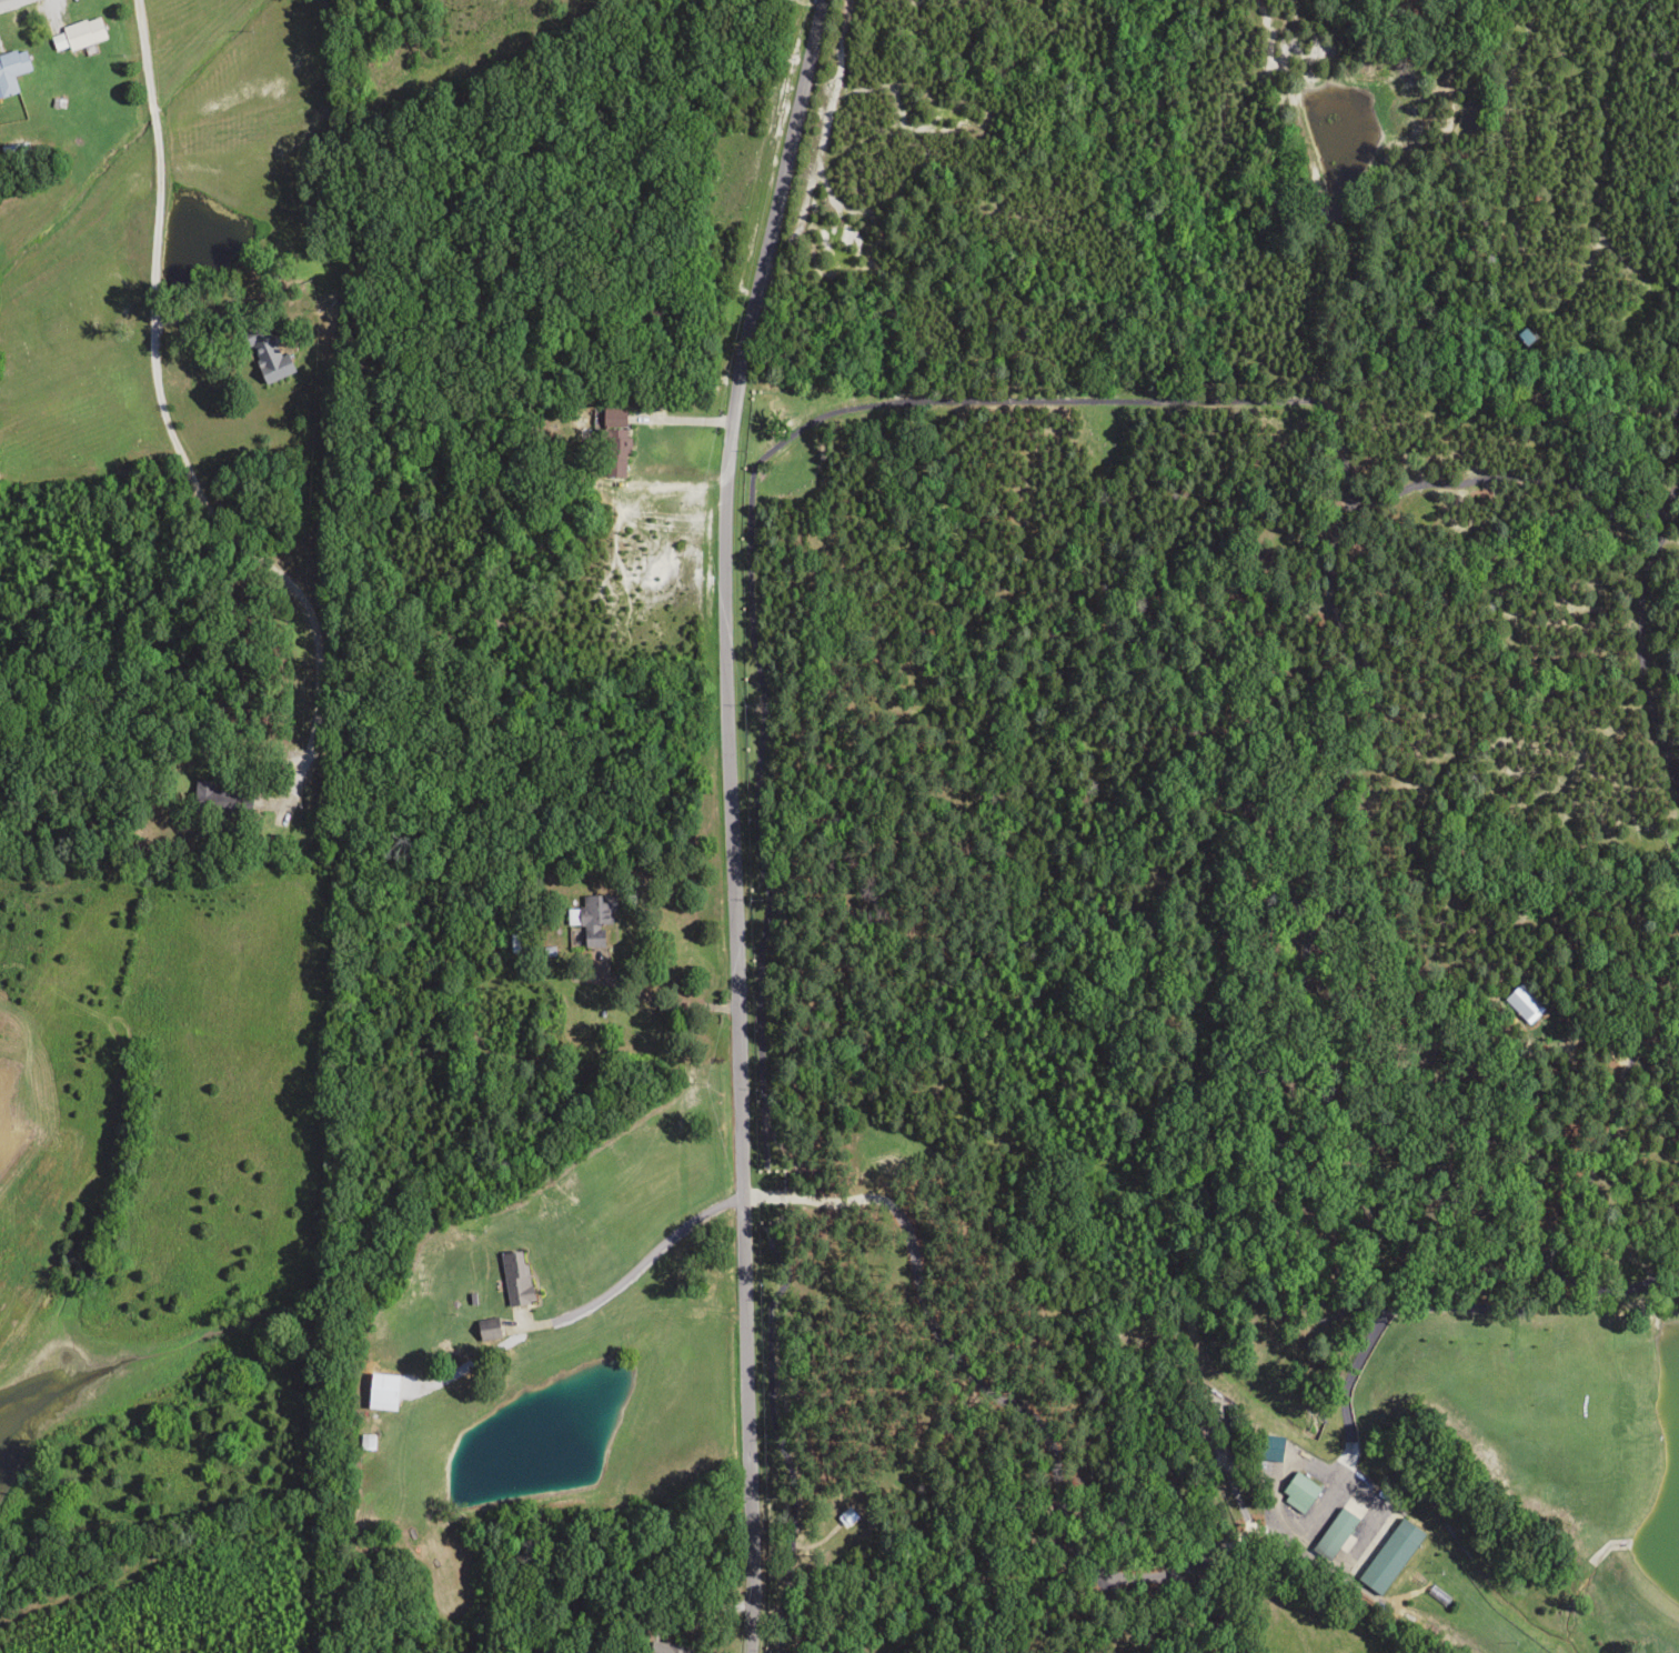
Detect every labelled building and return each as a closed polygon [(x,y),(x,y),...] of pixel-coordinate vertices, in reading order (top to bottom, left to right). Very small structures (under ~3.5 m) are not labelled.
[(49,31),(55,52),(104,38),(97,16),(49,31)] [(15,92),(11,75),(29,70),(23,48),(0,54),(0,96),(15,92)] [(292,373),(285,353),(276,357),(264,327),(243,335),(261,384),(292,373)] [(627,454),(628,409),(594,409),(593,440),(603,440),(602,478),(622,478),(623,454),(627,454)] [(580,896),(580,910),(566,909),(565,926),(584,926),(584,927),(611,928),(611,897),(580,896)] [(1542,1008),(1517,983),(1501,998),(1526,1023),(1542,1008)] [(530,1301),(521,1248),(497,1252),(507,1305),(530,1301)] [(370,1448),(370,1434),(358,1434),(358,1448),(370,1448)] [(1320,1489),(1296,1471),(1279,1493),(1303,1511),(1320,1489)] [(1365,1507),(1347,1495),(1312,1551),(1330,1562),(1365,1507)] [(688,1644),(647,1644),(647,1652),(688,1652),(688,1644)]
